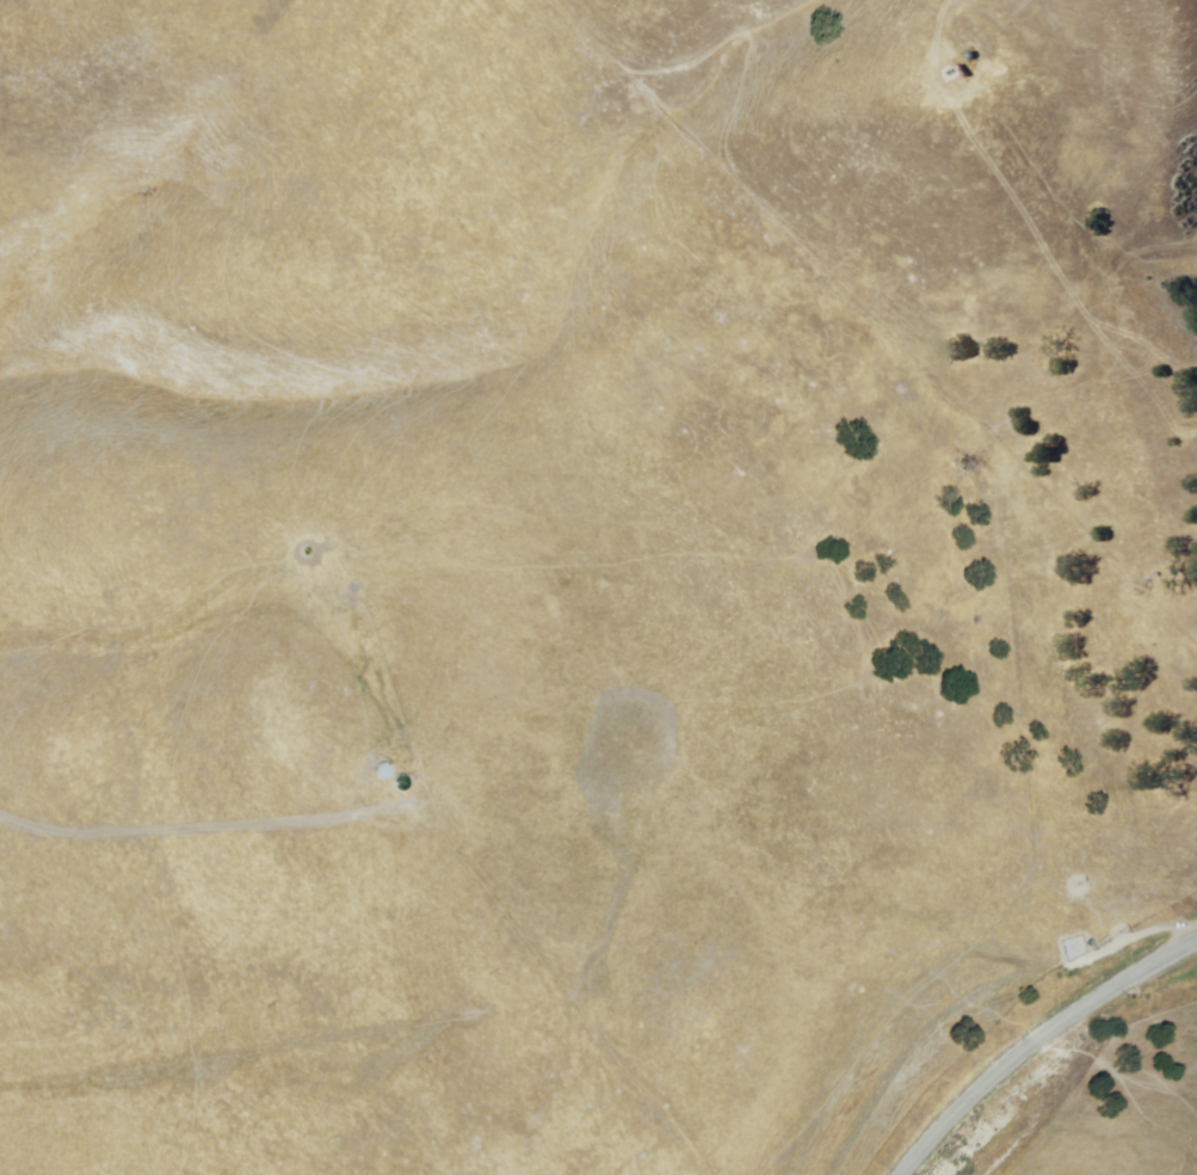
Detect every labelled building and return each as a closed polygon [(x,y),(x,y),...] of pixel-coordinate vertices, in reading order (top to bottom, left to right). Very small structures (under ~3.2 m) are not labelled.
[(383,784),(390,772),(376,763),(369,775),(383,784)]
